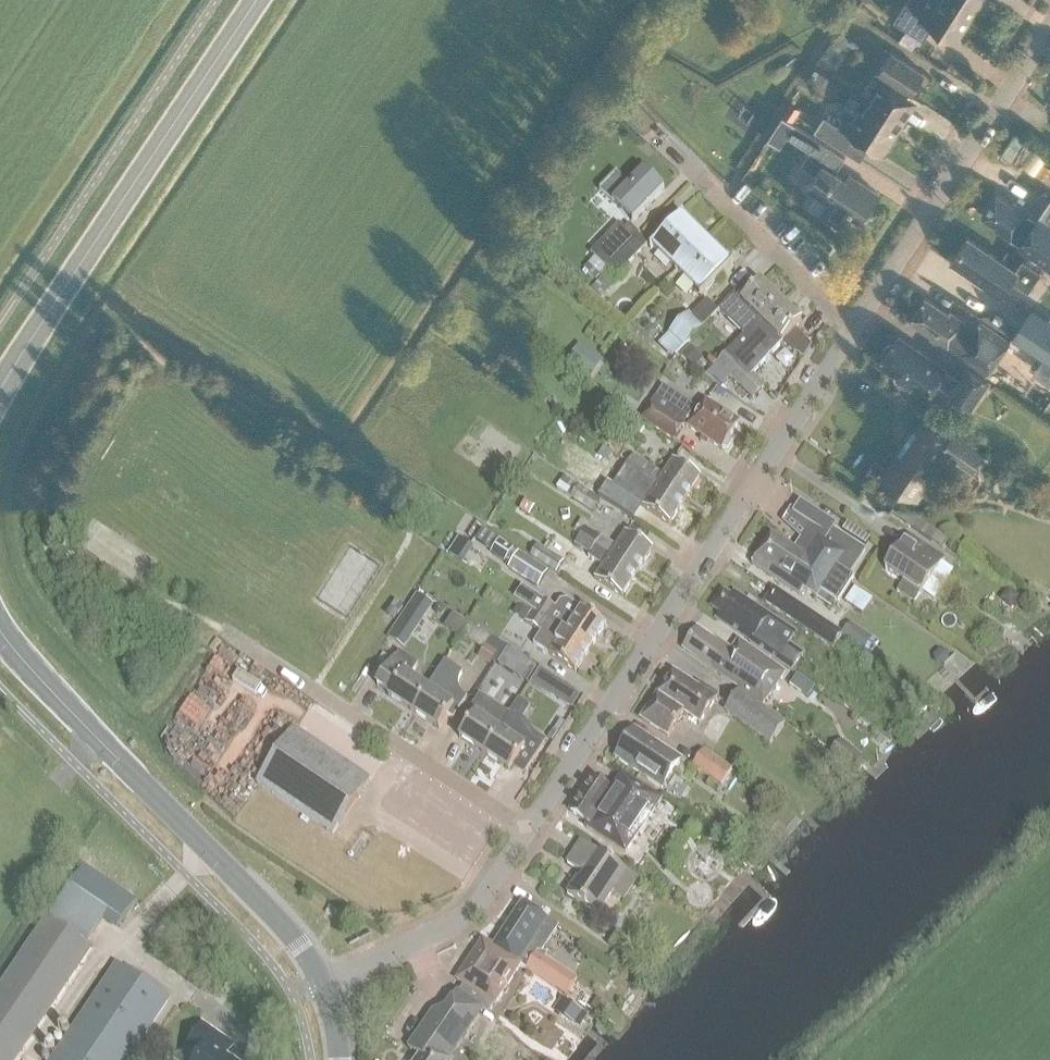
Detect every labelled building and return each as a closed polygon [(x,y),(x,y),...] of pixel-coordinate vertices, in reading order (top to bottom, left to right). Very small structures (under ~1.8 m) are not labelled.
[(971,18),(944,0),(936,0),(930,10),(915,0),(908,0),(895,20),(925,38),(934,24),(958,39),(971,18)] [(971,18),(983,0),(944,0),(971,18)] [(891,51),(879,71),(911,92),(913,93),(925,73),(891,51)] [(819,66),(812,80),(840,95),(847,81),(819,66)] [(898,111),(911,92),(879,71),(877,70),(864,90),(870,94),(865,103),(856,97),(850,106),(858,112),(859,111),(895,135),(907,117),(898,111)] [(883,153),(895,135),(859,111),(858,112),(853,120),(845,115),(839,124),(848,129),(847,130),(883,153)] [(1019,131),(1009,151),(1027,161),(1038,141),(1019,131)] [(861,221),(880,192),(850,173),(847,178),(836,172),(846,156),(818,139),(803,164),(817,173),(808,188),(831,202),(824,214),(843,226),(850,214),(861,221)] [(599,190),(611,202),(631,222),(663,189),(643,169),(628,184),(616,172),(599,190)] [(1049,260),(1049,203),(1047,201),(1029,227),(1022,223),(1030,211),(1019,203),(1017,206),(998,193),(984,214),(999,224),(996,228),(1048,263),(1049,260)] [(651,247),(676,270),(705,241),(680,217),(651,247)] [(597,274),(636,232),(628,224),(624,229),(618,223),(589,253),(594,257),(587,264),(597,274)] [(647,243),(636,232),(597,274),(601,277),(588,291),(598,301),(630,267),(627,264),(647,243)] [(1009,276),(1015,268),(998,257),(999,256),(968,236),(951,261),(982,282),(990,270),(1006,281),(1009,276)] [(729,265),(705,241),(676,270),(700,294),(729,265)] [(720,309),(745,333),(758,320),(761,323),(780,303),(759,284),(751,293),(743,285),(720,309)] [(950,310),(949,312),(926,297),(911,319),(935,335),(934,336),(949,346),(960,353),(959,354),(988,373),(1010,338),(982,320),(972,335),(969,334),(969,335),(960,329),(965,321),(950,310)] [(671,358),(717,311),(705,300),(691,315),(688,312),(657,345),(671,358)] [(758,320),(745,333),(715,364),(716,365),(709,372),(721,384),(729,376),(752,399),(764,387),(740,363),(771,332),(781,343),(800,323),(780,303),(761,323),(758,320)] [(1016,335),(1049,358),(1049,324),(1031,312),(1016,335)] [(809,344),(794,330),(781,343),(791,353),(795,349),(800,353),(809,344)] [(911,384),(927,394),(937,380),(950,389),(949,390),(971,405),(989,380),(967,365),(958,378),(944,369),(946,367),(899,335),(894,341),(889,343),(886,346),(884,351),(884,356),(880,362),(896,373),(897,379),(901,382),(905,384),(911,384)] [(578,344),(565,362),(589,379),(602,360),(578,344)] [(690,345),(680,354),(693,367),(703,358),(690,345)] [(704,402),(698,410),(662,386),(640,419),(673,441),(684,425),(721,449),(726,450),(731,442),(728,437),(737,423),(704,402)] [(644,425),(619,408),(611,419),(636,437),(644,425)] [(910,409),(902,421),(911,426),(918,414),(910,409)] [(970,471),(983,451),(953,431),(949,437),(921,418),(882,476),(913,496),(942,452),(970,471)] [(672,459),(662,474),(608,439),(602,447),(684,501),(699,477),(672,459)] [(668,524),(684,501),(602,447),(597,456),(651,491),(641,506),(668,524)] [(885,464),(877,458),(869,471),(877,477),(885,464)] [(569,498),(592,512),(600,500),(577,485),(569,498)] [(518,510),(528,516),(535,505),(526,499),(518,510)] [(802,538),(795,549),(831,573),(835,567),(848,575),(864,550),(832,529),(836,523),(798,500),(792,511),(789,509),(781,521),(795,533),(802,538)] [(930,542),(937,532),(918,519),(911,529),(930,542)] [(624,532),(616,545),(600,534),(599,537),(584,527),(578,536),(635,574),(651,550),(624,532)] [(517,551),(512,548),(486,531),(478,542),(492,551),(490,554),(504,563),(506,560),(510,563),(506,568),(536,587),(548,571),(517,551)] [(906,533),(884,567),(902,580),(896,590),(897,591),(898,589),(914,599),(919,591),(921,592),(943,558),(906,533)] [(853,578),(848,575),(835,567),(831,573),(795,549),(776,537),(770,534),(751,564),(798,595),(802,589),(815,598),(820,591),(837,602),(853,578)] [(452,551),(461,557),(470,542),(461,536),(452,551)] [(620,596),(635,574),(578,536),(573,544),(588,554),(587,556),(602,566),(594,579),(620,596)] [(536,544),(529,556),(555,573),(563,561),(536,544)] [(866,611),(876,597),(858,585),(848,599),(866,611)] [(513,598),(530,610),(531,609),(590,647),(604,625),(567,600),(559,601),(555,608),(521,586),(513,598)] [(831,648),(841,634),(772,587),(762,602),(831,648)] [(1018,597),(1007,588),(999,599),(1010,608),(1018,597)] [(801,653),(788,644),(794,635),(767,616),(767,615),(732,591),(728,596),(721,592),(711,607),(718,612),(715,617),(750,641),(749,643),(789,671),(801,653)] [(395,601),(386,615),(394,620),(402,606),(395,601)] [(411,636),(425,613),(412,605),(398,627),(411,636)] [(574,671),(590,647),(531,609),(530,610),(523,621),(554,642),(546,653),(574,671)] [(878,641),(849,622),(841,634),(870,653),(878,641)] [(739,640),(731,651),(697,627),(682,649),(762,705),(785,672),(739,640)] [(478,658),(489,665),(502,646),(490,638),(478,658)] [(386,696),(412,713),(427,689),(425,688),(408,677),(416,665),(397,653),(376,686),(388,694),(386,696)] [(432,677),(425,688),(427,689),(412,713),(437,729),(446,715),(451,719),(465,697),(460,694),(459,691),(457,687),(457,684),(457,681),(458,679),(462,673),(442,661),(432,677)] [(542,666),(533,682),(576,707),(585,691),(542,666)] [(699,724),(717,697),(699,685),(697,688),(672,671),(640,719),(665,736),(682,712),(699,724)] [(801,674),(794,683),(809,694),(815,685),(801,674)] [(784,723),(738,690),(723,711),(769,744),(784,723)] [(458,737),(483,754),(498,731),(497,730),(507,713),(478,695),(461,721),(466,724),(458,737)] [(507,713),(497,730),(498,731),(483,754),(509,770),(514,763),(525,770),(542,745),(530,737),(517,719),(507,713)] [(370,779),(292,727),(254,784),(332,836),(370,779)] [(644,777),(644,776),(661,787),(679,759),(633,729),(614,758),(644,777)] [(731,769),(702,750),(691,767),(720,786),(731,769)] [(588,824),(585,828),(624,854),(660,800),(621,774),(610,791),(591,778),(569,812),(588,824)] [(621,899),(635,878),(580,841),(565,863),(582,874),(579,879),(576,877),(565,895),(596,915),(612,892),(621,899)] [(83,866),(0,990),(0,1059),(18,1059),(93,948),(88,945),(102,923),(116,933),(136,902),(83,866)] [(519,963),(566,994),(577,977),(536,950),(554,923),(521,902),(492,945),(482,938),(481,939),(492,947),(519,964),(519,963)] [(493,1004),(519,964),(492,947),(481,939),(455,979),(493,1004)] [(169,999),(115,962),(49,1059),(128,1059),(169,999)] [(408,1048),(420,1056),(417,1059),(463,1059),(454,1054),(485,1010),(457,991),(445,1008),(433,1011),(408,1048)] [(560,997),(552,1009),(576,1025),(584,1013),(560,997)] [(235,1048),(201,1026),(185,1049),(199,1059),(198,1059),(227,1059),(235,1048)]
